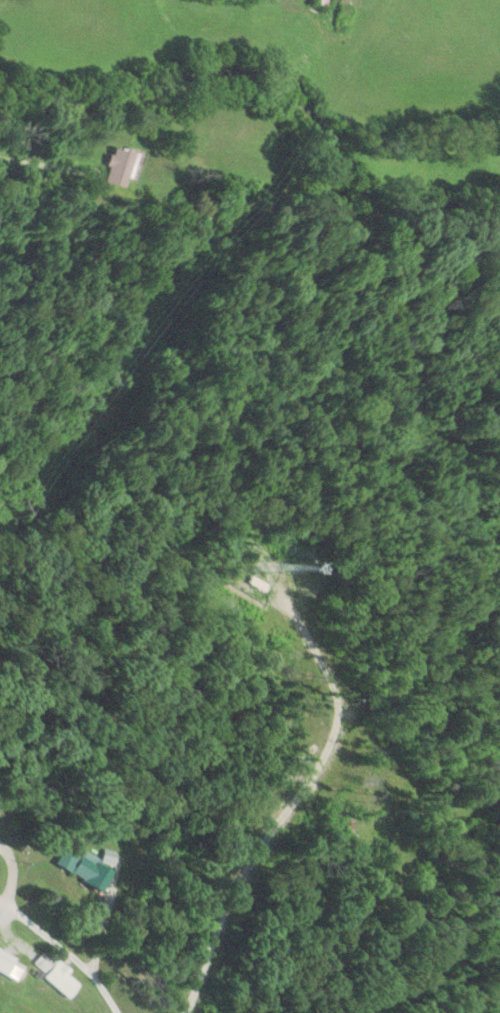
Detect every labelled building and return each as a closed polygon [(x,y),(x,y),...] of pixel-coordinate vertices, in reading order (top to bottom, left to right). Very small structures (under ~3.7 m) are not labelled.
[(128,149),(107,151),(111,185),(132,183),(128,149)] [(183,227),(195,232),(201,218),(189,213),(183,227)] [(82,854),(71,875),(98,889),(109,867),(82,854)] [(0,949),(0,971),(10,975),(17,956),(0,949)] [(58,963),(45,975),(69,999),(81,986),(58,963)]
